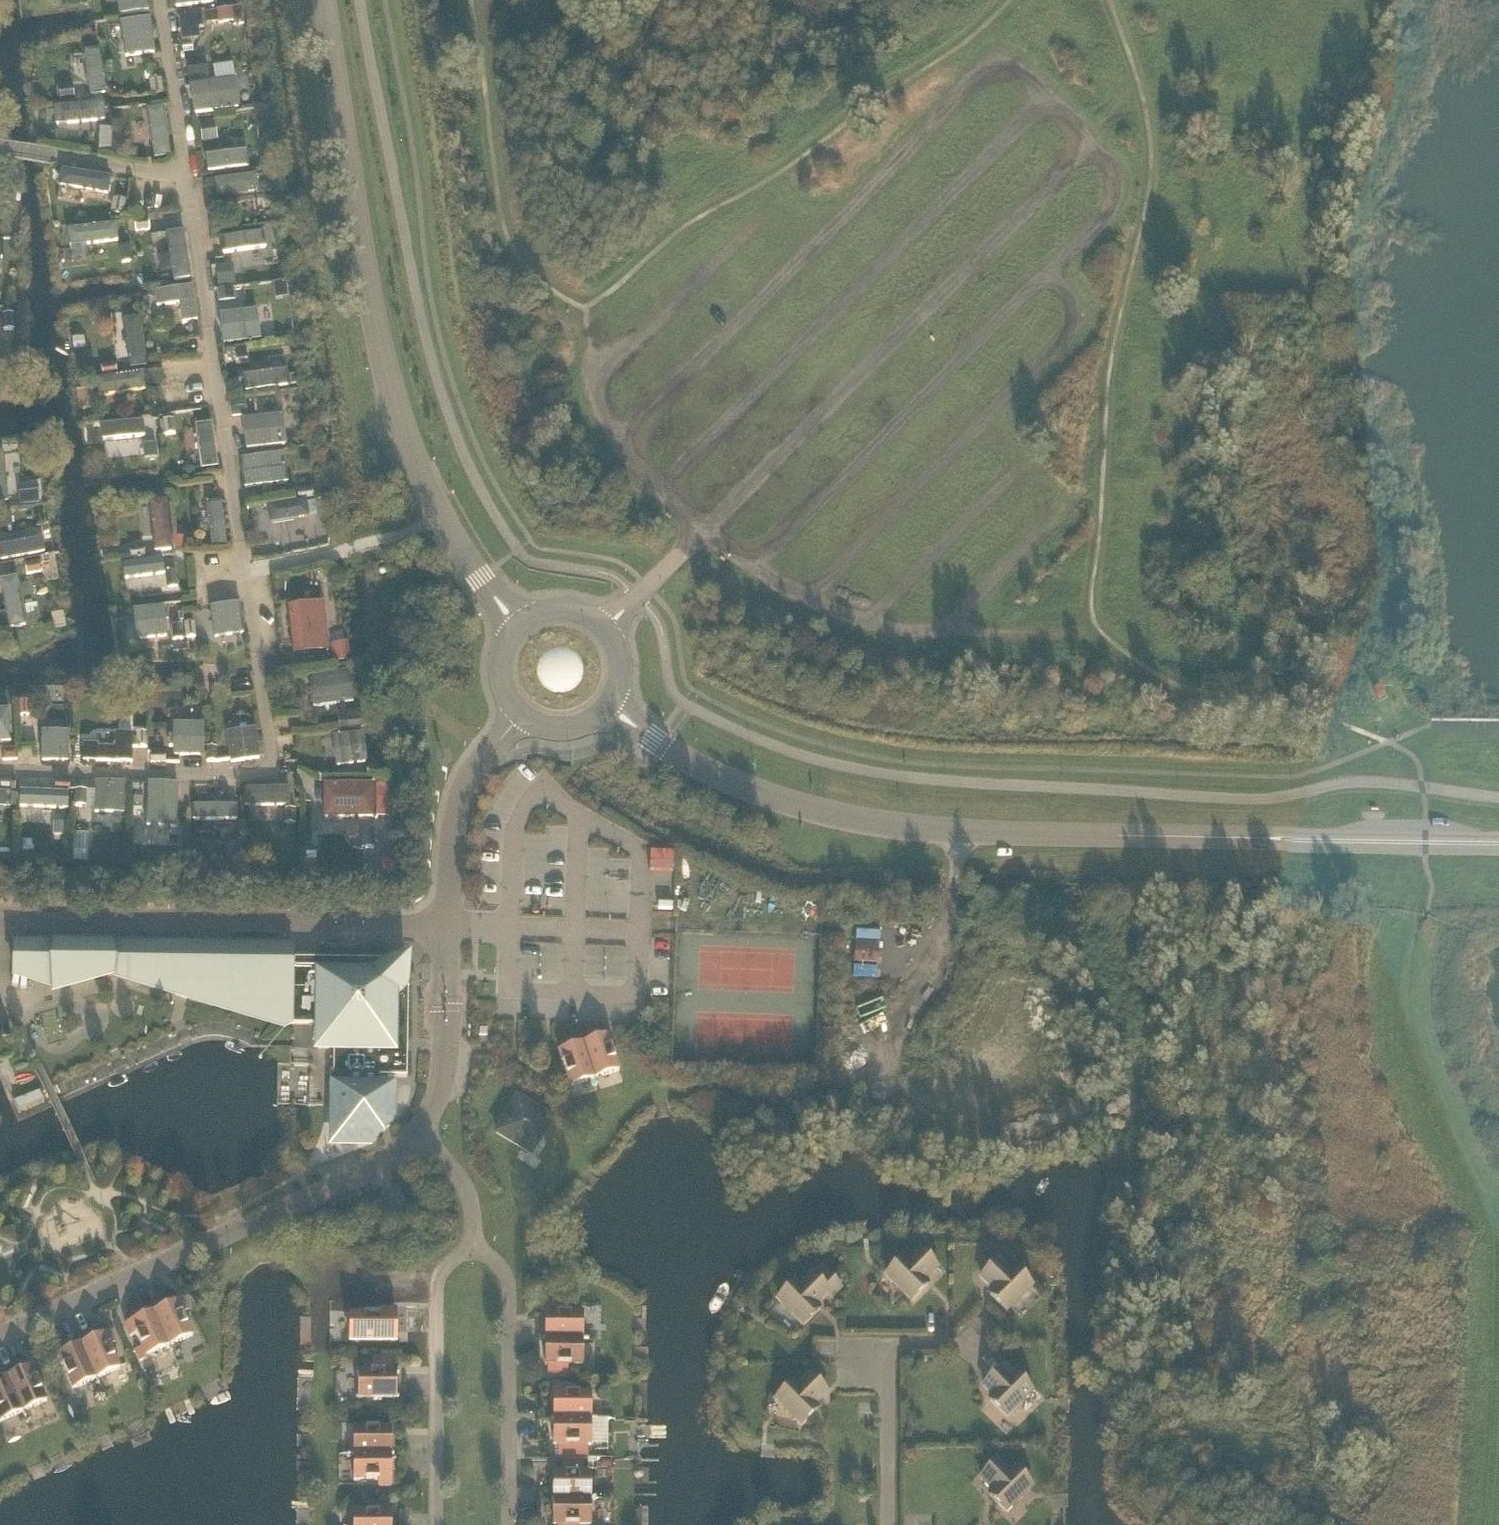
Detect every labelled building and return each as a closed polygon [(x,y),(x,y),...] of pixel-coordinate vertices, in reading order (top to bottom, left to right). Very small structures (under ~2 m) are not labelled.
[(122,9),(154,5),(153,0),(120,0),(122,9)] [(220,1),(220,16),(247,16),(246,0),(220,1)] [(184,32),(205,32),(204,8),(183,8),(184,32)] [(168,98),(151,20),(96,29),(111,106),(168,98)] [(197,108),(244,101),(237,56),(191,63),(197,108)] [(58,99),(59,122),(109,120),(108,97),(58,99)] [(157,152),(175,150),(168,100),(150,103),(157,152)] [(202,116),(207,136),(221,133),(216,113),(202,116)] [(105,142),(124,146),(127,132),(108,128),(105,142)] [(248,168),(246,153),(207,158),(209,174),(248,168)] [(187,223),(169,226),(176,275),(195,272),(187,223)] [(224,231),(227,247),(269,239),(266,223),(224,231)] [(136,243),(136,231),(104,231),(104,243),(136,243)] [(237,258),(219,259),(220,279),(238,279),(237,258)] [(234,278),(220,283),(224,294),(238,290),(234,278)] [(158,282),(159,299),(184,298),(185,316),(200,315),(198,280),(158,282)] [(224,305),(225,337),(263,335),(262,304),(224,305)] [(131,361),(148,360),(146,314),(117,316),(118,340),(130,340),(131,361)] [(148,366),(100,373),(103,389),(150,382),(148,366)] [(284,378),(249,381),(250,398),(285,394),(284,378)] [(161,412),(105,418),(108,453),(164,448),(161,412)] [(283,416),(244,421),(248,451),(287,446),(283,416)] [(201,418),(203,463),(220,462),(218,417),(201,418)] [(0,447),(0,500),(11,500),(10,446),(0,447)] [(288,446),(244,453),(248,483),(292,476),(288,446)] [(22,498),(44,497),(43,487),(22,487),(22,498)] [(274,520),(315,510),(310,491),(270,501),(274,520)] [(227,495),(212,496),(214,540),(229,540),(227,495)] [(0,537),(0,553),(48,549),(47,533),(0,537)] [(175,563),(162,564),(162,556),(131,558),(133,583),(176,581),(175,563)] [(13,622),(30,619),(21,569),(3,572),(13,622)] [(327,594),(290,599),(297,649),(334,644),(327,594)] [(216,631),(248,628),(245,596),(213,599),(216,631)] [(169,634),(169,622),(137,622),(137,634),(169,634)] [(351,635),(334,638),(337,657),(354,654),(351,635)] [(355,666),(314,667),(315,698),(356,697),(355,666)] [(13,702),(0,703),(0,737),(14,737),(13,702)] [(229,725),(233,756),(264,751),(259,720),(229,725)] [(138,741),(151,741),(151,726),(119,726),(119,739),(87,739),(87,755),(138,755),(138,741)] [(332,760),(370,758),(368,727),(330,729),(332,760)] [(195,745),(227,745),(227,733),(195,733),(195,745)] [(41,768),(69,768),(69,735),(41,735),(41,768)] [(72,803),(73,774),(59,774),(59,784),(23,784),(22,802),(72,803)] [(98,784),(76,784),(75,807),(128,809),(129,775),(98,774),(98,784)] [(149,820),(181,821),(182,776),(151,775),(149,820)] [(327,811),(394,809),(393,775),(327,777),(327,811)] [(295,800),(294,780),(246,781),(247,801),(295,800)] [(0,793),(0,809),(10,809),(11,794),(0,793)] [(196,799),(197,815),(241,813),(240,797),(196,799)] [(77,827),(76,855),(92,856),(93,827),(77,827)] [(320,1026),(319,1049),(334,1049),(334,1077),(379,1078),(407,1078),(410,990),(405,990),(405,977),(392,965),(380,965),(380,960),(294,960),(294,946),(15,942),(14,971),(54,983),(53,987),(112,972),(291,1023),(291,1026),(320,1026)] [(0,1002),(0,1042),(12,1038),(0,1002)] [(608,1037),(584,1045),(595,1080),(619,1072),(608,1037)] [(571,1088),(595,1080),(584,1045),(559,1053),(571,1088)] [(379,1086),(379,1078),(334,1077),(333,1144),(370,1145),(392,1124),(393,1086),(379,1086)] [(553,1120),(518,1099),(497,1134),(532,1155),(553,1120)] [(908,1266),(903,1261),(887,1276),(913,1302),(928,1286),(924,1282),(937,1268),(922,1253),(908,1266)] [(1032,1286),(1016,1271),(1011,1276),(997,1263),(982,1278),(995,1292),(991,1296),(1006,1312),(1032,1286)] [(816,1306),(828,1294),(833,1298),(842,1289),(830,1277),(822,1285),(813,1277),(800,1290),(794,1285),(779,1301),(805,1326),(820,1310),(816,1306)] [(193,1337),(183,1314),(189,1311),(184,1301),(155,1314),(170,1347),(193,1337)] [(351,1317),(351,1343),(396,1343),(396,1311),(383,1311),(383,1317),(351,1317)] [(131,1337),(136,1335),(147,1358),(170,1347),(155,1314),(126,1327),(131,1337)] [(546,1315),(546,1341),(584,1341),(584,1315),(546,1315)] [(110,1347),(116,1344),(111,1333),(82,1346),(97,1380),(121,1370),(110,1347)] [(584,1341),(546,1341),(546,1366),(584,1366),(584,1341)] [(60,1356),(58,1356),(74,1391),(97,1380),(82,1346),(60,1356)] [(373,1358),(373,1367),(393,1367),(393,1358),(373,1358)] [(9,1379),(24,1413),(47,1402),(32,1368),(9,1379)] [(995,1397),(990,1401),(1006,1417),(1032,1391),(1016,1376),(1010,1381),(1000,1371),(985,1386),(995,1397)] [(360,1399),(396,1400),(396,1374),(360,1373),(360,1399)] [(798,1390),(792,1385),(777,1400),(803,1426),(818,1410),(814,1406),(827,1393),(811,1377),(798,1390)] [(9,1379),(0,1383),(0,1422),(1,1423),(24,1413),(9,1379)] [(592,1395),(554,1395),(554,1421),(592,1421),(592,1395)] [(592,1421),(554,1421),(554,1446),(592,1446),(592,1421)] [(392,1432),(392,1431),(392,1430),(355,1430),(355,1456),(391,1456),(392,1432)] [(380,1481),(380,1487),(391,1487),(391,1456),(355,1456),(354,1481),(380,1481)] [(583,1461),(562,1461),(562,1470),(583,1470),(583,1461)] [(1006,1512),(1032,1486),(1016,1471),(1010,1477),(997,1463),(981,1479),(995,1492),(990,1497),(1006,1512)] [(554,1475),(554,1501),(591,1501),(591,1475),(554,1475)] [(554,1501),(554,1524),(591,1524),(591,1501),(554,1501)] [(380,1514),(354,1514),(354,1524),(391,1524),(391,1508),(380,1508),(380,1514)]
